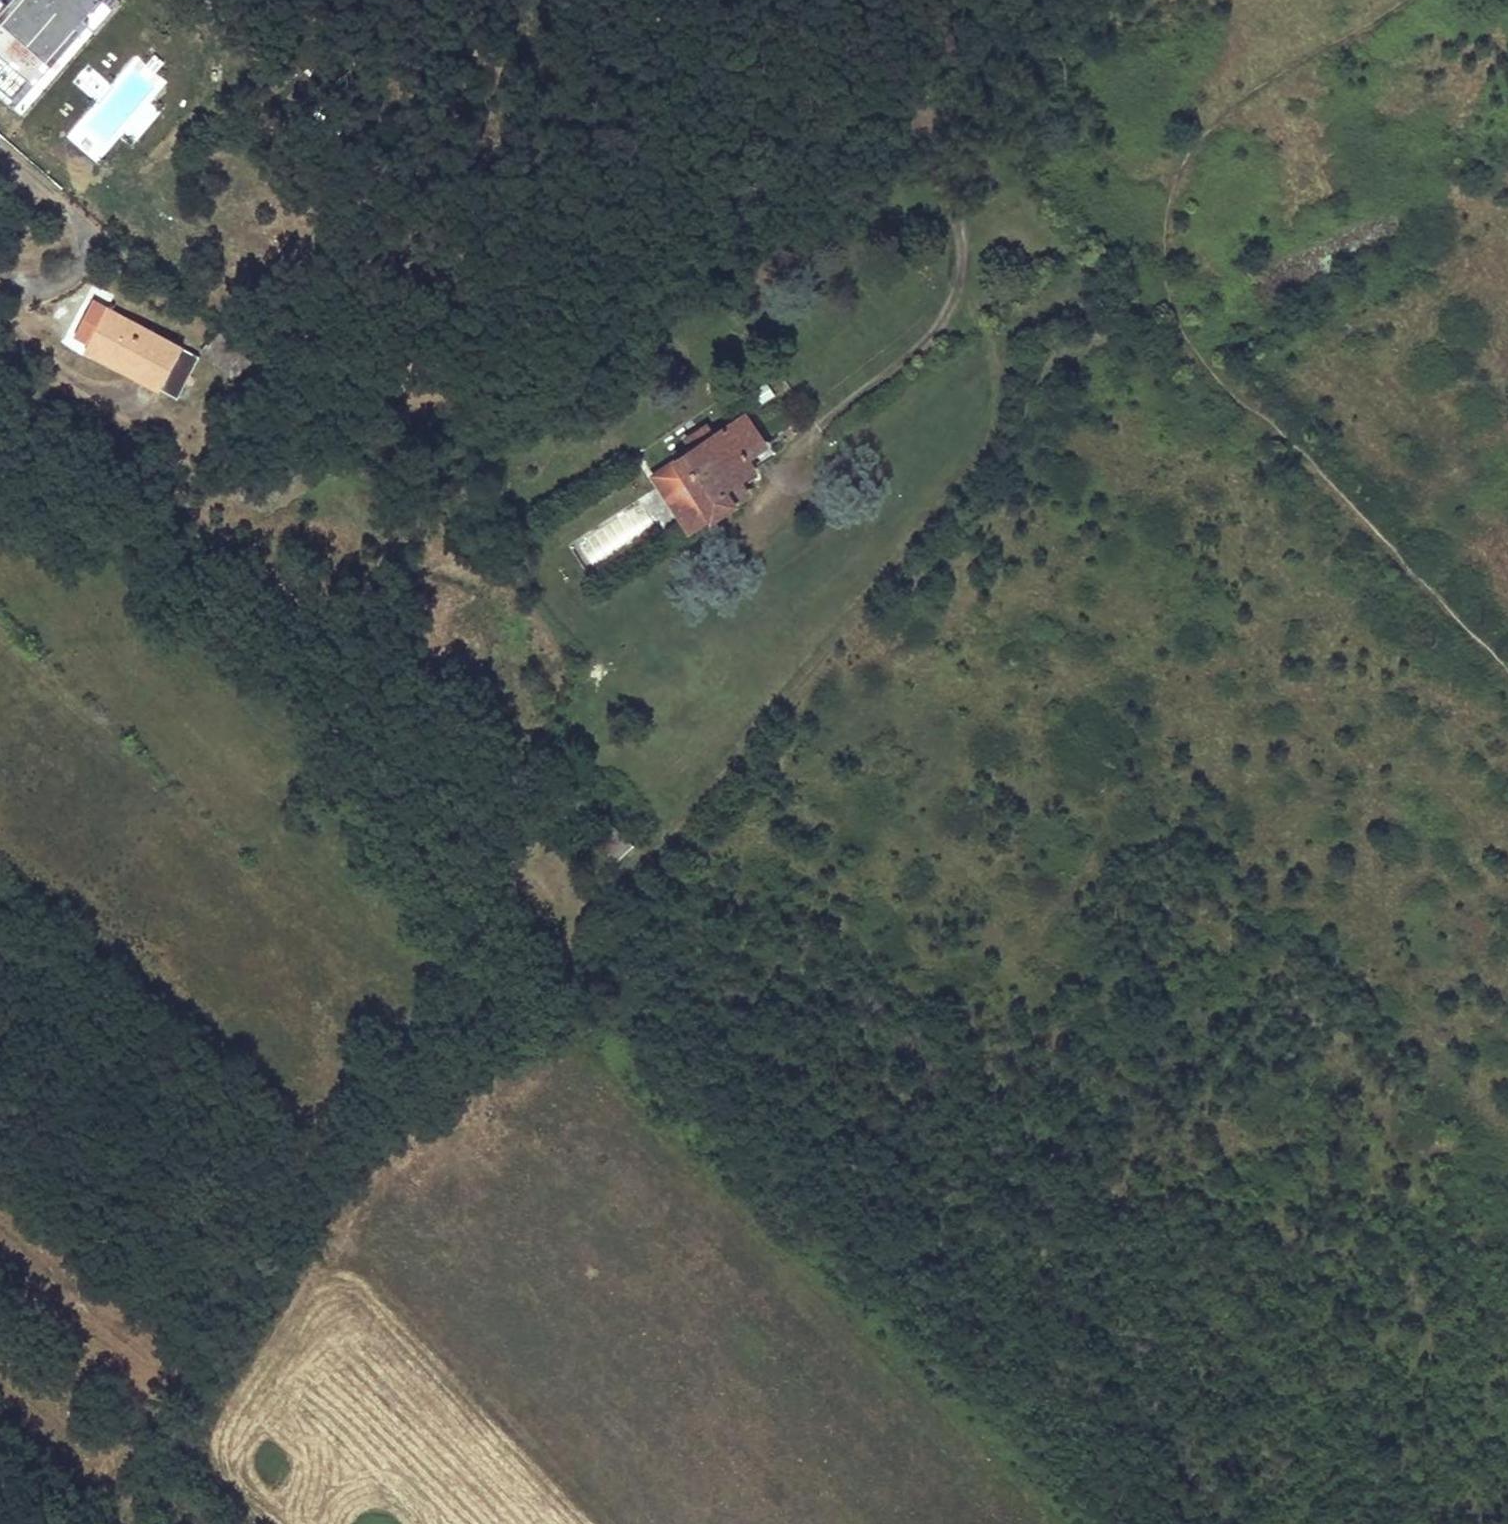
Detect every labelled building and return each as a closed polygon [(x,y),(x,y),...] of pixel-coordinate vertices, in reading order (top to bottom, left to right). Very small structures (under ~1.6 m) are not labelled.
[(7,4),(1,0),(0,0),(0,57),(32,85),(86,25),(92,30),(111,8),(102,0),(11,0),(7,4)] [(88,345),(107,310),(92,302),(73,337),(88,345)] [(159,388),(168,372),(180,349),(107,310),(88,345),(83,355),(156,394),(159,388)] [(232,380),(240,371),(247,362),(229,347),(215,338),(200,355),(232,380)] [(196,358),(180,349),(159,388),(175,396),(196,358)] [(754,468),(753,465),(752,463),(770,452),(743,410),(713,429),(707,420),(686,433),(693,445),(652,472),(689,530),(746,494),(736,479),(754,468)] [(609,864),(619,853),(630,842),(575,791),(554,813),(609,864)]
